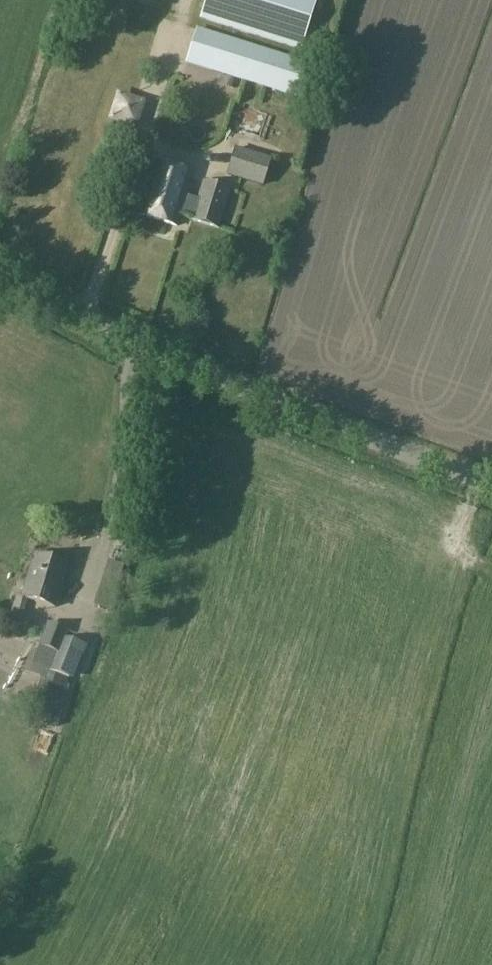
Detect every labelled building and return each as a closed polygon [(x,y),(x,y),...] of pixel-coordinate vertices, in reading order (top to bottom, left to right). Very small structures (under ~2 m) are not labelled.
[(200,20),(300,50),(315,0),(206,0),(200,20)] [(315,66),(197,30),(188,62),(305,98),(315,66)] [(250,138),(260,111),(225,98),(215,125),(250,138)] [(235,149),(227,175),(262,185),(270,160),(235,149)] [(137,214),(176,227),(193,174),(154,162),(137,214)] [(190,221),(218,230),(231,189),(203,180),(190,221)] [(50,558),(48,555),(40,553),(37,554),(36,556),(34,556),(21,598),(54,608),(67,566),(49,560),(50,558)] [(67,630),(47,623),(38,646),(56,653),(58,654),(64,638),(67,630)] [(6,684),(25,635),(0,626),(0,682),(6,684)] [(56,653),(50,670),(49,672),(69,679),(82,645),(64,638),(58,654),(56,653)] [(31,650),(23,669),(41,676),(39,680),(44,681),(45,681),(48,671),(49,669),(50,670),(56,653),(38,646),(37,649),(36,652),(31,650)] [(47,701),(41,722),(57,727),(69,686),(68,686),(67,686),(69,679),(49,672),(48,671),(45,681),(44,681),(52,684),(47,701)]
